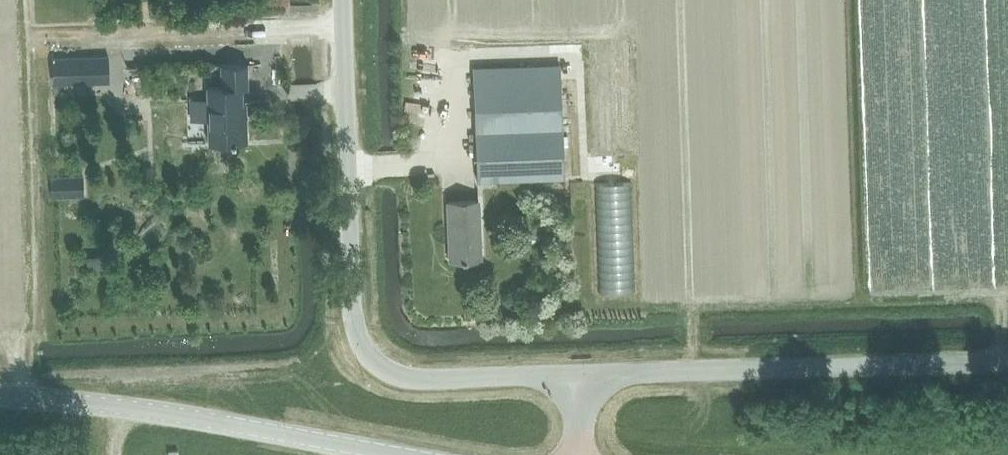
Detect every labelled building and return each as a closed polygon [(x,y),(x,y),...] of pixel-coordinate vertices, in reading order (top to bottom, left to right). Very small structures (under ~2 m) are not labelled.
[(108,55),(52,57),(52,81),(108,79),(108,55)] [(248,141),(247,113),(243,114),(242,86),(252,86),(251,62),(219,63),(220,87),(210,88),(212,142),(248,141)] [(473,66),(476,130),(563,126),(560,63),(473,66)] [(566,174),(563,126),(476,130),(475,131),(477,178),(566,174)] [(83,175),(51,176),(51,196),(83,195),(83,175)] [(450,258),(480,257),(478,199),(449,200),(450,258)]
